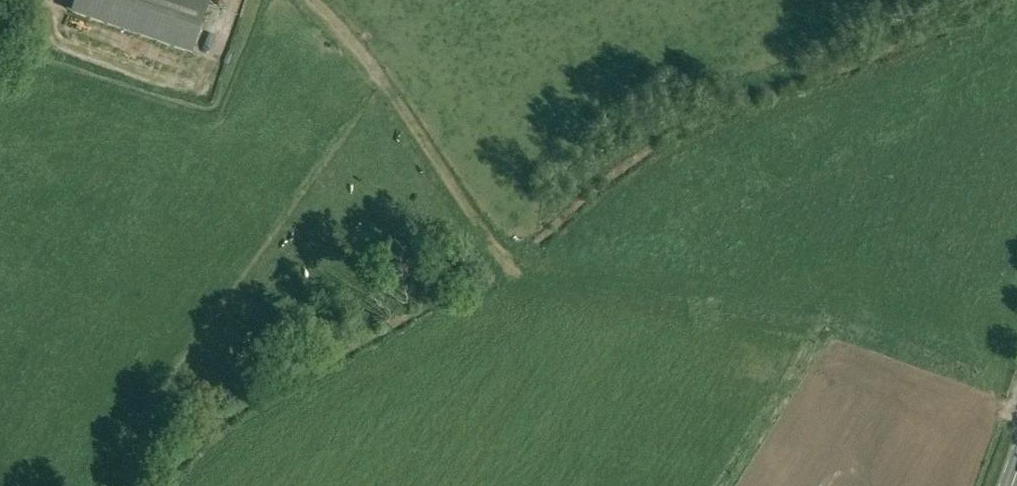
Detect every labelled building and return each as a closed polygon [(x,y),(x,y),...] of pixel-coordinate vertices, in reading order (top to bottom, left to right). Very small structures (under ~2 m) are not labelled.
[(200,33),(211,0),(101,0),(200,33)]
